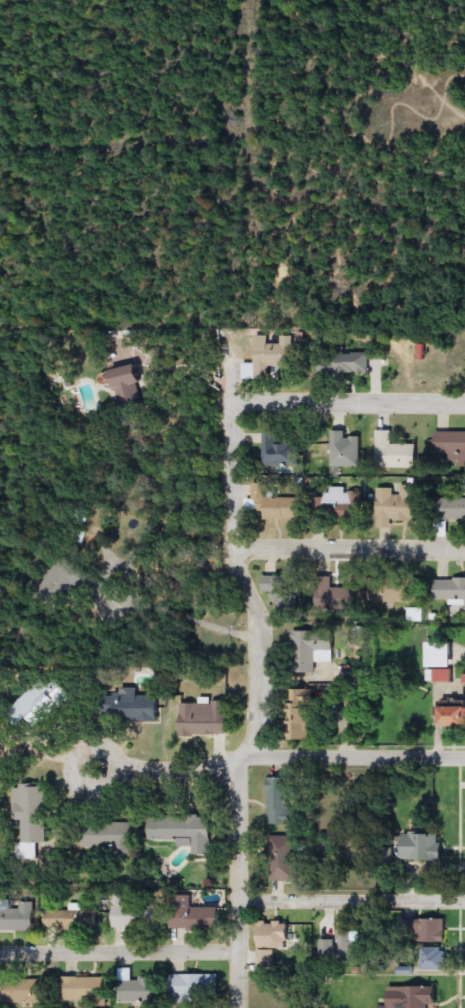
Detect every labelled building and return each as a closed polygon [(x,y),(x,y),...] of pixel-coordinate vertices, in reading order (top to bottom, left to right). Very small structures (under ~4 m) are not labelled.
[(294,336),(293,366),(273,365),(273,380),(257,379),(258,336),(270,336),(270,344),(281,344),(281,336),(294,336)] [(139,365),(145,403),(120,407),(114,369),(139,365)] [(391,444),(417,444),(417,468),(376,468),(376,430),(391,430),(391,444)] [(436,431),(464,432),(464,466),(461,466),(461,462),(447,461),(447,455),(436,454),(436,431)] [(298,444),(298,465),(264,465),(264,432),(280,432),(280,444),(298,444)] [(266,520),(266,511),(254,512),(254,484),(269,484),(270,498),(303,497),(303,520),(266,520)] [(377,487),(418,487),(419,521),(393,521),(393,527),(378,527),(377,487)] [(318,493),(362,493),(362,521),(318,521),(318,493)] [(441,498),(464,498),(464,519),(441,519),(441,498)] [(40,594),(56,558),(96,575),(89,591),(72,584),(63,604),(40,594)] [(278,603),(273,603),(273,592),(265,592),(265,576),(293,576),(293,613),(278,613),(278,603)] [(435,580),(464,580),(464,600),(435,600),(435,580)] [(331,587),(357,587),(357,611),(317,611),(317,581),(331,581),(331,587)] [(420,581),(420,605),(370,605),(370,581),(420,581)] [(293,638),(333,638),(333,662),(316,661),(316,674),(293,674),(293,638)] [(454,643),(454,668),(427,668),(427,643),(454,643)] [(4,713),(54,674),(72,697),(35,726),(27,716),(14,726),(4,713)] [(316,690),(315,741),(288,741),(289,690),(316,690)] [(159,721),(105,721),(105,694),(159,694),(159,721)] [(181,704),(229,703),(230,735),(182,736),(181,704)] [(444,708),(464,708),(464,727),(444,727),(444,708)] [(290,809),(295,809),(295,824),(268,824),(268,778),(290,778),(290,809)] [(47,786),(46,843),(36,843),(35,857),(24,857),(24,846),(22,846),(22,820),(13,820),(13,786),(47,786)] [(212,817),(211,855),(194,854),(194,840),(151,840),(151,816),(212,817)] [(82,822),(133,822),(133,851),(82,851),(82,822)] [(403,833),(440,833),(440,845),(443,845),(443,869),(430,869),(430,860),(403,860),(403,833)] [(271,881),(272,836),(297,836),(296,881),(271,881)] [(35,930),(0,930),(0,900),(35,900),(35,930)] [(114,928),(114,904),(158,904),(158,928),(114,928)] [(221,907),(221,930),(174,930),(174,907),(221,907)] [(47,910),(98,909),(98,930),(47,930),(47,910)] [(443,918),(443,940),(411,940),(411,918),(443,918)] [(290,920),(290,949),(279,949),(279,971),(259,971),(259,920),(290,920)] [(352,930),(352,964),(323,964),(323,946),(337,946),(337,930),(352,930)] [(445,970),(419,970),(419,947),(445,947),(445,970)] [(172,999),(172,974),(221,974),(221,999),(172,999)] [(108,1005),(94,1005),(94,1001),(62,1001),(63,976),(108,977),(108,1005)] [(6,1003),(6,979),(45,979),(45,1003),(6,1003)] [(160,979),(160,1002),(121,1002),(121,979),(160,979)] [(430,1004),(430,1007),(378,1007),(378,1006),(390,1006),(390,986),(440,987),(440,1004),(430,1004)]
